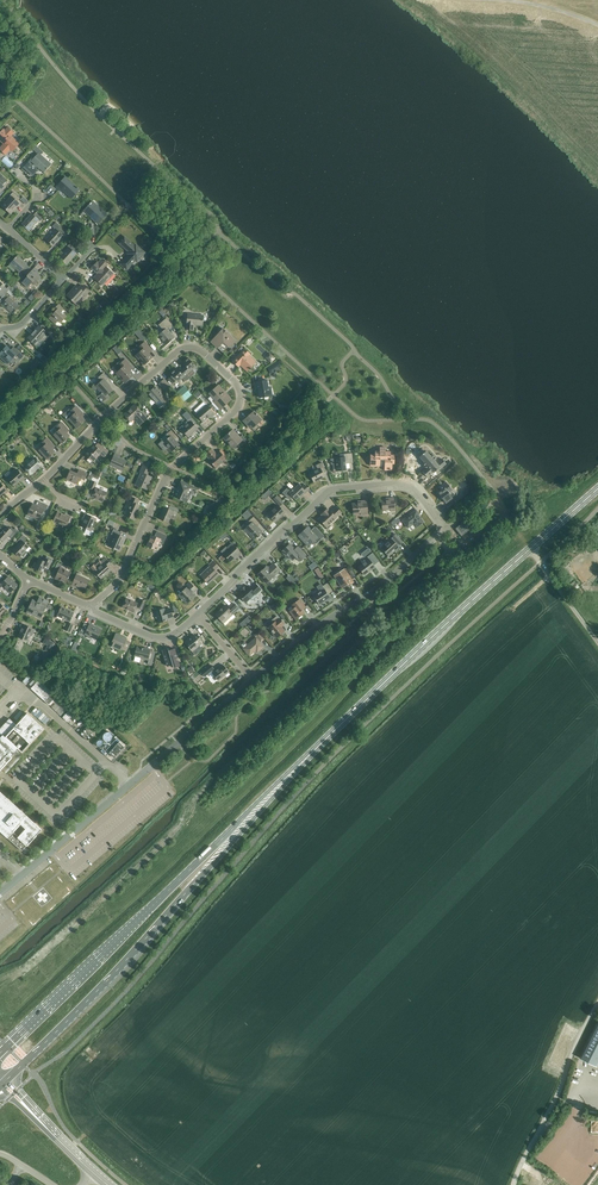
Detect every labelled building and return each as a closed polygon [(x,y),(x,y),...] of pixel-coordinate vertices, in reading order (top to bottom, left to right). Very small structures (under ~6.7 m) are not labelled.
[(19,143),(11,136),(14,133),(8,128),(5,130),(4,129),(0,133),(0,140),(4,144),(0,149),(6,154),(11,149),(12,150),(19,143)] [(29,161),(24,167),(32,174),(39,168),(44,172),(49,167),(51,164),(40,154),(43,152),(36,146),(33,150),(38,154),(30,162),(29,161)] [(67,195),(72,199),(80,190),(65,177),(56,187),(61,191),(63,189),(68,194),(67,195)] [(17,202),(20,199),(13,192),(10,195),(11,196),(2,206),(10,213),(15,208),(16,209),(20,204),(17,202)] [(92,219),(98,224),(106,214),(92,202),(85,210),(93,217),(92,219)] [(40,221),(43,219),(36,213),(34,215),(32,214),(22,224),(29,231),(39,220),(40,221)] [(61,234),(65,230),(57,222),(53,226),(56,229),(46,239),(53,246),(63,235),(61,234)] [(136,261),(143,253),(136,246),(135,247),(124,237),(119,243),(130,253),(120,264),(127,270),(136,260),(136,261)] [(74,252),(77,250),(70,244),(68,246),(69,248),(60,258),(66,264),(76,254),(74,252)] [(13,271),(16,268),(19,272),(18,273),(21,277),(30,267),(26,264),(27,264),(18,256),(8,266),(13,271)] [(100,275),(95,279),(103,286),(113,274),(106,267),(107,266),(102,260),(99,264),(97,262),(92,268),(98,274),(99,274),(100,275)] [(36,273),(38,271),(34,268),(27,276),(27,277),(22,283),(27,288),(32,283),(34,285),(41,277),(36,273)] [(3,297),(7,292),(11,287),(9,285),(7,288),(5,286),(0,282),(0,295),(3,297)] [(85,297),(90,293),(82,286),(79,289),(77,287),(73,291),(72,290),(67,295),(69,297),(69,298),(75,304),(83,296),(85,297)] [(3,297),(0,300),(0,302),(2,304),(13,313),(14,312),(15,312),(16,312),(16,311),(16,310),(19,306),(14,302),(16,300),(7,292),(3,297)] [(61,323),(66,317),(61,312),(63,310),(58,305),(54,310),(56,312),(49,319),(55,324),(58,321),(61,323)] [(203,316),(187,314),(186,330),(194,330),(194,325),(202,326),(203,321),(204,321),(205,321),(206,320),(206,319),(206,318),(206,317),(205,317),(204,316),(203,316)] [(162,342),(166,346),(174,338),(167,330),(173,325),(166,318),(158,325),(163,331),(158,335),(163,341),(162,342)] [(43,341),(49,335),(39,326),(28,339),(35,345),(41,339),(43,341)] [(230,347),(236,341),(223,328),(211,341),(218,348),(220,346),(219,345),(223,341),(230,347)] [(137,332),(142,340),(146,337),(141,329),(137,332)] [(56,344),(60,347),(65,342),(61,339),(56,344)] [(149,361),(152,358),(147,352),(151,349),(145,342),(139,347),(142,350),(137,355),(139,358),(138,359),(144,364),(148,360),(149,361)] [(0,353),(0,358),(7,365),(13,358),(15,360),(17,358),(19,360),(23,356),(16,349),(13,352),(7,346),(0,353)] [(240,365),(247,372),(256,362),(249,355),(250,354),(244,349),(232,362),(238,367),(240,365)] [(187,368),(184,371),(190,377),(195,373),(192,370),(196,366),(188,358),(182,363),(187,368)] [(114,367),(118,371),(117,372),(120,375),(119,376),(124,382),(129,378),(133,375),(127,369),(131,366),(125,359),(120,364),(118,363),(114,367)] [(277,361),(267,367),(271,373),(274,372),(274,373),(278,371),(277,370),(281,367),(277,361)] [(190,377),(184,371),(181,374),(176,368),(171,373),(173,375),(168,379),(172,384),(177,380),(179,382),(182,379),(185,382),(190,377)] [(96,389),(98,388),(102,393),(99,395),(104,400),(108,397),(107,395),(112,390),(105,382),(109,378),(103,373),(98,378),(101,381),(99,382),(98,381),(92,385),(92,387),(92,388),(93,389),(94,390),(96,389)] [(159,384),(164,390),(169,385),(164,379),(159,384)] [(259,392),(259,398),(272,396),(271,388),(268,388),(267,380),(254,382),(255,389),(260,389),(260,392),(259,392)] [(214,402),(220,409),(231,399),(218,386),(210,393),(216,400),(214,402)] [(148,393),(158,405),(160,407),(167,400),(155,387),(148,393)] [(183,388),(178,393),(184,400),(190,395),(186,391),(183,388)] [(134,419),(139,425),(146,419),(141,412),(135,405),(124,414),(130,422),(134,419)] [(194,410),(197,413),(196,414),(203,422),(210,416),(211,417),(214,414),(206,405),(201,409),(199,406),(194,410)] [(81,423),(83,421),(79,416),(82,413),(76,406),(70,411),(69,410),(63,415),(67,420),(69,419),(76,427),(81,423)] [(256,424),(261,420),(254,411),(243,420),(249,427),(250,426),(255,432),(260,428),(256,424)] [(181,430),(188,437),(198,429),(194,425),(197,423),(192,416),(187,420),(189,423),(181,430)] [(66,439),(69,437),(64,432),(67,429),(61,422),(55,428),(58,431),(54,434),(62,443),(66,439)] [(167,449),(171,453),(179,445),(175,440),(177,437),(171,430),(166,435),(169,438),(163,442),(168,448),(167,449)] [(242,445),(247,441),(242,435),(240,438),(233,430),(223,438),(233,449),(240,443),(242,445)] [(52,455),(54,453),(49,447),(53,445),(47,438),(41,444),(43,447),(39,450),(47,459),(52,455)] [(92,461),(93,461),(100,454),(103,457),(108,452),(101,445),(98,449),(94,445),(85,454),(89,458),(87,461),(90,464),(92,461)] [(394,464),(394,455),(390,455),(390,452),(385,452),(385,448),(380,447),(380,452),(375,452),(375,455),(370,455),(370,466),(384,466),(384,470),(392,470),(392,464),(394,464)] [(208,460),(215,468),(226,458),(219,451),(215,454),(211,449),(205,454),(209,459),(208,460)] [(439,470),(446,464),(442,459),(437,464),(434,461),(436,459),(432,454),(430,456),(426,451),(424,453),(421,450),(416,455),(423,463),(422,464),(426,468),(422,472),(427,477),(433,472),(434,473),(438,469),(439,470)] [(340,457),(335,458),(330,459),(331,465),(333,464),(334,471),(341,470),(341,471),(346,470),(345,464),(353,463),(352,453),(339,454),(340,457)] [(110,465),(122,470),(126,461),(118,457),(119,456),(115,454),(110,465)] [(35,470),(41,464),(35,457),(24,467),(31,475),(36,470),(35,470)] [(318,469),(309,473),(314,482),(325,477),(323,473),(326,471),(322,462),(316,465),(318,469)] [(138,486),(147,490),(152,477),(147,475),(150,468),(143,465),(140,472),(141,473),(138,478),(140,479),(138,486)] [(107,469),(104,468),(101,476),(108,479),(109,475),(105,473),(107,469)] [(21,482),(25,478),(17,469),(7,478),(14,486),(20,481),(21,482)] [(85,480),(87,474),(79,470),(77,474),(70,470),(68,474),(69,474),(66,480),(78,485),(81,479),(85,480)] [(91,497),(103,502),(107,493),(95,487),(97,483),(93,481),(89,489),(94,491),(91,497)] [(196,492),(198,488),(181,481),(177,489),(176,489),(175,491),(176,492),(174,495),(178,497),(177,499),(184,502),(186,498),(188,499),(190,495),(189,494),(191,490),(196,492)] [(8,491),(0,482),(0,496),(3,493),(5,494),(8,491)] [(449,493),(452,491),(450,487),(450,485),(448,485),(446,482),(439,487),(441,490),(438,493),(441,497),(440,499),(442,499),(446,504),(453,498),(449,493)] [(292,497),(296,500),(302,494),(303,496),(309,489),(304,484),(302,487),(299,484),(293,490),(292,489),(291,490),(289,487),(282,493),(289,500),(292,497)] [(271,496),(273,499),(280,506),(284,503),(277,496),(276,496),(274,493),(271,496)] [(125,516),(133,520),(140,505),(137,504),(139,501),(130,497),(129,501),(132,502),(125,516)] [(391,509),(391,511),(395,511),(394,498),(389,498),(390,500),(381,501),(382,510),(391,509)] [(368,514),(366,501),(361,501),(361,503),(352,504),(353,514),(360,513),(361,515),(368,514)] [(46,510),(48,505),(40,502),(39,506),(33,503),(28,513),(34,516),(33,518),(39,520),(44,509),(46,510)] [(176,515),(179,509),(170,505),(168,509),(164,507),(159,519),(168,523),(172,513),(176,515)] [(268,514),(275,522),(285,513),(278,505),(268,514)] [(336,517),(342,512),(336,507),(331,512),(329,510),(327,508),(321,514),(322,516),(319,519),(326,527),(336,518),(336,517)] [(419,514),(416,510),(402,520),(408,528),(413,524),(416,528),(424,522),(418,515),(419,514)] [(52,522),(66,528),(70,517),(57,512),(52,522)] [(81,527),(86,529),(84,533),(89,535),(90,535),(91,535),(92,535),(92,534),(94,531),(91,530),(96,519),(85,514),(83,518),(85,519),(81,527)] [(259,535),(262,532),(256,526),(259,523),(253,516),(249,521),(251,523),(243,530),(247,534),(248,533),(254,539),(257,537),(258,538),(260,536),(259,535)] [(391,524),(395,528),(399,525),(396,520),(391,524)] [(466,520),(455,528),(461,536),(472,528),(471,527),(466,520)] [(18,531),(15,528),(14,530),(11,528),(10,529),(6,526),(3,530),(1,528),(0,528),(0,535),(1,536),(0,537),(0,539),(3,542),(9,536),(12,538),(18,531)] [(317,543),(324,536),(315,526),(310,531),(307,528),(298,536),(308,546),(314,540),(317,543)] [(109,546),(119,551),(125,538),(120,536),(121,532),(114,529),(111,535),(114,536),(109,546)] [(163,543),(167,536),(158,532),(156,537),(151,535),(146,546),(156,551),(160,542),(163,543)] [(394,551),(403,542),(396,534),(391,539),(390,538),(384,544),(385,544),(381,548),(388,556),(393,552),(394,551)] [(25,550),(28,546),(25,543),(27,541),(24,539),(26,538),(23,535),(16,542),(19,545),(13,551),(17,554),(19,552),(23,556),(27,552),(25,550)] [(223,554),(219,559),(222,562),(226,557),(230,561),(237,555),(238,557),(241,553),(232,543),(227,548),(228,549),(223,554)] [(295,557),(300,561),(306,555),(298,546),(295,549),(290,544),(282,551),(286,556),(287,555),(292,560),(295,557)] [(374,565),(379,561),(373,553),(367,557),(369,559),(358,567),(364,575),(375,567),(374,565)] [(47,557),(46,558),(45,561),(38,558),(37,563),(34,562),(32,567),(38,569),(38,571),(42,573),(45,568),(48,569),(53,559),(47,557)] [(94,565),(91,567),(94,571),(101,579),(111,570),(108,567),(111,564),(105,558),(100,562),(99,561),(94,565)] [(201,576),(208,584),(214,578),(215,578),(219,575),(214,570),(218,566),(213,561),(209,565),(210,566),(205,570),(206,571),(201,576)] [(59,579),(66,582),(70,573),(63,570),(64,569),(60,567),(62,564),(57,563),(53,573),(56,575),(55,578),(59,580),(59,579)] [(266,566),(258,574),(266,583),(280,570),(274,564),(269,569),(266,566)] [(320,567),(316,569),(321,579),(325,577),(320,567)] [(348,586),(354,582),(344,568),(340,571),(341,573),(335,577),(342,588),(347,585),(348,586)] [(76,586),(85,589),(89,580),(76,574),(71,586),(76,587),(76,586)] [(10,593),(17,585),(8,576),(5,579),(2,577),(0,579),(0,587),(1,588),(3,586),(10,593)] [(193,599),(195,597),(192,594),(197,589),(190,582),(186,585),(188,587),(187,588),(186,587),(178,595),(182,598),(182,601),(184,601),(187,604),(190,602),(189,602),(192,599),(193,599)] [(320,592),(313,596),(319,605),(330,597),(328,594),(333,591),(327,583),(323,586),(321,584),(317,587),(320,592)] [(244,587),(241,590),(242,591),(238,594),(246,603),(255,594),(256,595),(261,590),(255,584),(250,589),(247,586),(245,588),(244,587)] [(46,608),(48,602),(40,598),(37,604),(32,601),(27,612),(40,618),(45,608),(46,608)] [(122,607),(133,613),(136,607),(141,610),(145,601),(141,600),(139,604),(126,598),(122,607)] [(302,610),(306,607),(300,599),(291,605),(293,608),(289,611),(296,620),(298,618),(299,619),(303,616),(302,615),(304,613),(302,610)] [(225,605),(215,614),(222,622),(225,625),(231,620),(229,618),(239,609),(234,603),(228,608),(225,605)] [(52,612),(58,614),(57,616),(70,622),(74,613),(61,607),(59,610),(54,608),(52,612)] [(158,619),(159,623),(168,620),(167,618),(173,616),(170,609),(165,610),(164,609),(155,611),(157,615),(155,618),(158,619)] [(244,627),(253,618),(250,615),(241,623),(244,627)] [(279,625),(282,622),(279,619),(277,616),(271,621),(273,623),(268,627),(277,637),(284,631),(279,625)] [(65,630),(70,632),(73,625),(68,622),(65,630)] [(92,637),(97,639),(101,629),(89,624),(88,625),(84,623),(80,632),(85,633),(85,634),(87,635),(86,637),(91,639),(92,637)] [(32,635),(35,630),(22,624),(20,628),(22,629),(18,637),(27,641),(30,635),(32,635)] [(241,645),(243,648),(243,649),(249,656),(254,652),(254,651),(255,650),(257,652),(264,647),(260,642),(261,642),(264,639),(258,632),(254,635),(256,638),(248,645),(245,642),(244,642),(241,644),(241,645)] [(189,648),(192,652),(201,644),(199,641),(201,639),(198,635),(196,637),(193,634),(190,637),(184,642),(187,646),(186,647),(186,648),(187,648),(188,649),(189,649),(189,648)] [(118,648),(127,652),(131,642),(126,640),(127,639),(122,636),(121,638),(115,635),(112,641),(114,642),(111,647),(117,649),(118,648)] [(139,662),(141,658),(148,660),(147,664),(152,666),(154,656),(149,655),(151,649),(144,648),(136,646),(134,656),(135,656),(134,661),(139,662)] [(172,665),(173,668),(179,666),(174,649),(168,650),(168,648),(162,650),(167,666),(172,665)] [(229,672),(223,665),(215,671),(213,669),(214,669),(210,665),(201,672),(205,677),(211,672),(219,681),(225,675),(227,677),(230,674),(228,673),(229,672)] [(31,688),(45,702),(49,705),(56,697),(38,680),(31,688)] [(51,707),(61,716),(68,708),(59,699),(51,707)] [(20,705),(25,711),(30,706),(25,701),(20,705)] [(52,719),(37,707),(32,712),(47,724),(52,719)] [(18,719),(24,711),(21,709),(16,717),(18,719)] [(62,717),(67,722),(75,713),(70,709),(62,717)] [(7,762),(12,757),(11,756),(18,749),(22,752),(44,728),(27,713),(16,725),(9,718),(9,719),(0,728),(0,732),(2,734),(0,736),(0,770),(7,762)] [(86,727),(80,734),(88,740),(93,734),(90,731),(87,729),(86,727)] [(106,732),(106,733),(105,733),(104,734),(104,735),(103,736),(103,737),(103,738),(103,739),(103,740),(104,740),(104,741),(105,742),(106,742),(107,743),(108,743),(109,743),(110,742),(111,742),(112,741),(113,740),(113,739),(113,738),(114,737),(113,736),(113,735),(113,734),(112,734),(111,733),(110,732),(109,732),(108,732),(107,732),(106,732)] [(117,738),(106,750),(114,758),(124,747),(119,742),(120,741),(117,738)] [(22,851),(41,830),(0,792),(0,831),(22,851)] [(580,1058),(589,1062),(588,1064),(591,1065),(592,1063),(597,1066),(597,1022),(580,1058)]
